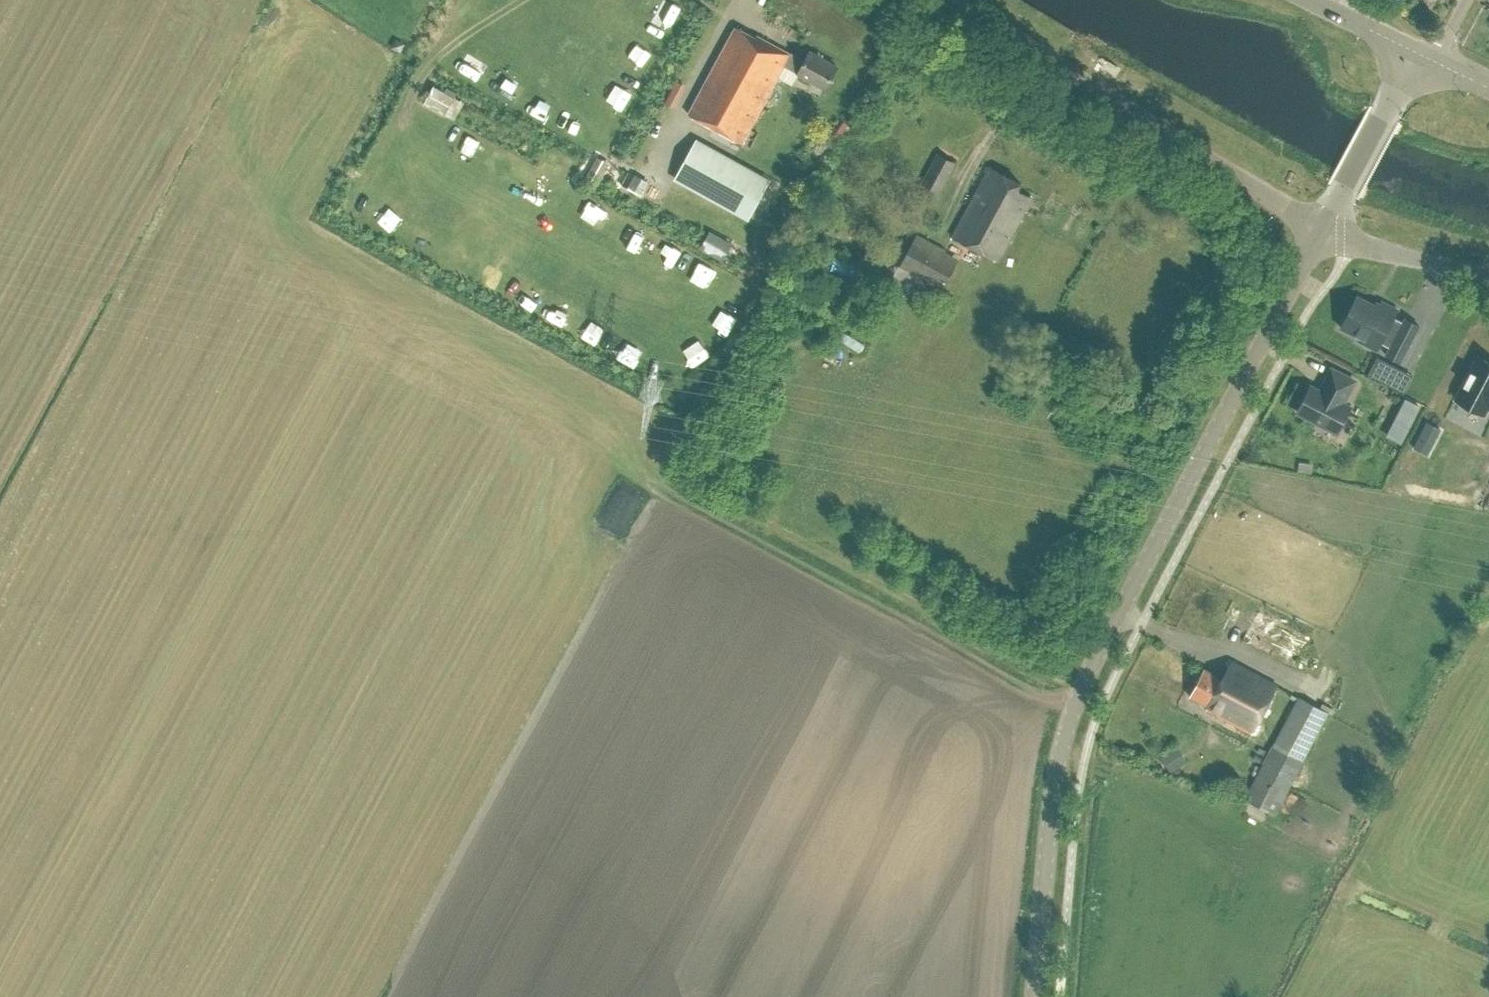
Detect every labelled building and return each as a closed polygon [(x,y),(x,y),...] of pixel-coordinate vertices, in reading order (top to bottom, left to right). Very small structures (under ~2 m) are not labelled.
[(756,34),(738,24),(689,112),(742,142),(784,65),(824,88),(837,66),(810,51),(805,60),(757,33),(756,34)] [(797,91),(825,103),(830,91),(802,79),(797,91)] [(438,124),(457,123),(455,103),(437,105),(438,124)] [(768,178),(696,138),(674,177),(746,217),(768,178)] [(955,163),(937,153),(920,186),(938,195),(955,163)] [(609,162),(596,156),(585,179),(598,185),(609,162)] [(1021,182),(991,165),(952,236),(998,260),(1032,197),(1017,189),(1021,182)] [(730,243),(709,230),(700,246),(722,258),(730,243)] [(946,249),(917,234),(900,270),(910,275),(911,273),(925,280),(924,282),(942,291),(958,259),(944,252),(946,249)] [(1358,295),(1341,327),(1361,338),(1360,341),(1377,349),(1380,342),(1390,347),(1386,354),(1400,362),(1419,325),(1405,318),(1403,321),(1394,316),(1398,309),(1382,301),(1379,306),(1358,295)] [(1478,357),(1456,399),(1484,414),(1488,407),(1488,408),(1488,362),(1478,357)] [(1354,380),(1331,368),(1320,391),(1310,386),(1297,411),(1337,432),(1350,407),(1343,403),(1354,380)] [(1426,422),(1420,435),(1433,442),(1440,429),(1426,422)] [(1276,686),(1230,661),(1221,677),(1204,668),(1190,696),(1208,705),(1206,710),(1252,733),(1276,686)] [(1328,712),(1299,696),(1245,798),(1274,813),(1328,712)]
